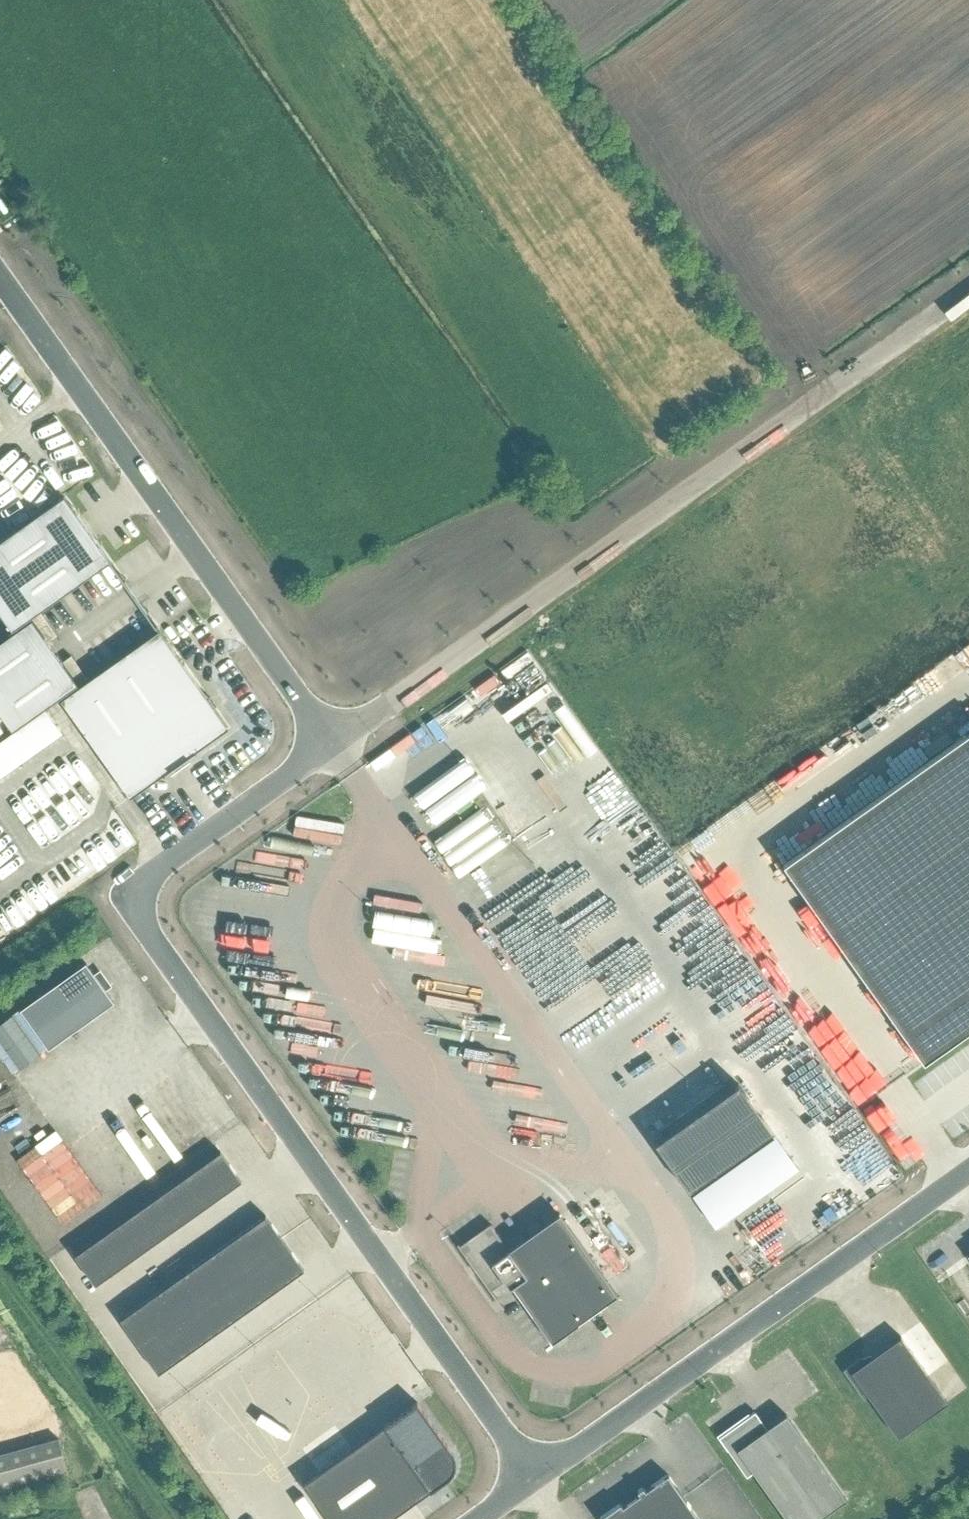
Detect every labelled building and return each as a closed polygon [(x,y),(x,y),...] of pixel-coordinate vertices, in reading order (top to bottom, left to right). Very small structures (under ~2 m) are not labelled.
[(63,495),(0,540),(0,613),(11,629),(109,560),(63,495)] [(31,619),(0,640),(0,712),(12,729),(77,683),(31,619)] [(159,629),(61,698),(130,796),(228,727),(159,629)] [(779,861),(919,1059),(968,1024),(968,726),(779,861)] [(78,770),(93,759),(87,751),(72,763),(78,770)] [(625,981),(526,827),(450,876),(489,937),(504,927),(563,1021),(625,981)] [(85,961),(20,1008),(48,1048),(114,1001),(85,961)] [(738,1082),(655,1141),(691,1192),(714,1225),(797,1166),(774,1133),(738,1082)] [(74,1253),(95,1282),(240,1179),(220,1150),(74,1253)] [(458,1241),(457,1242),(490,1289),(504,1279),(509,1286),(512,1284),(552,1340),(618,1294),(560,1211),(509,1247),(490,1221),(460,1243),(458,1241)] [(120,1318),(158,1371),(303,1268),(265,1214),(120,1318)] [(947,1401),(900,1335),(865,1360),(861,1355),(842,1369),(863,1397),(868,1394),(898,1436),(947,1401)] [(416,1401),(301,1482),(328,1518),(387,1518),(452,1473),(454,1472),(456,1470),(457,1468),(457,1466),(458,1464),(458,1463),(457,1461),(457,1459),(455,1456),(416,1401)] [(736,1423),(718,1436),(746,1475),(753,1470),(787,1518),(815,1518),(846,1497),(785,1413),(766,1426),(754,1410),(736,1423)] [(66,1478),(56,1439),(0,1454),(0,1496),(66,1478)] [(621,1506),(603,1518),(699,1518),(666,1474),(644,1490),(642,1487),(637,1490),(639,1493),(621,1506)]
